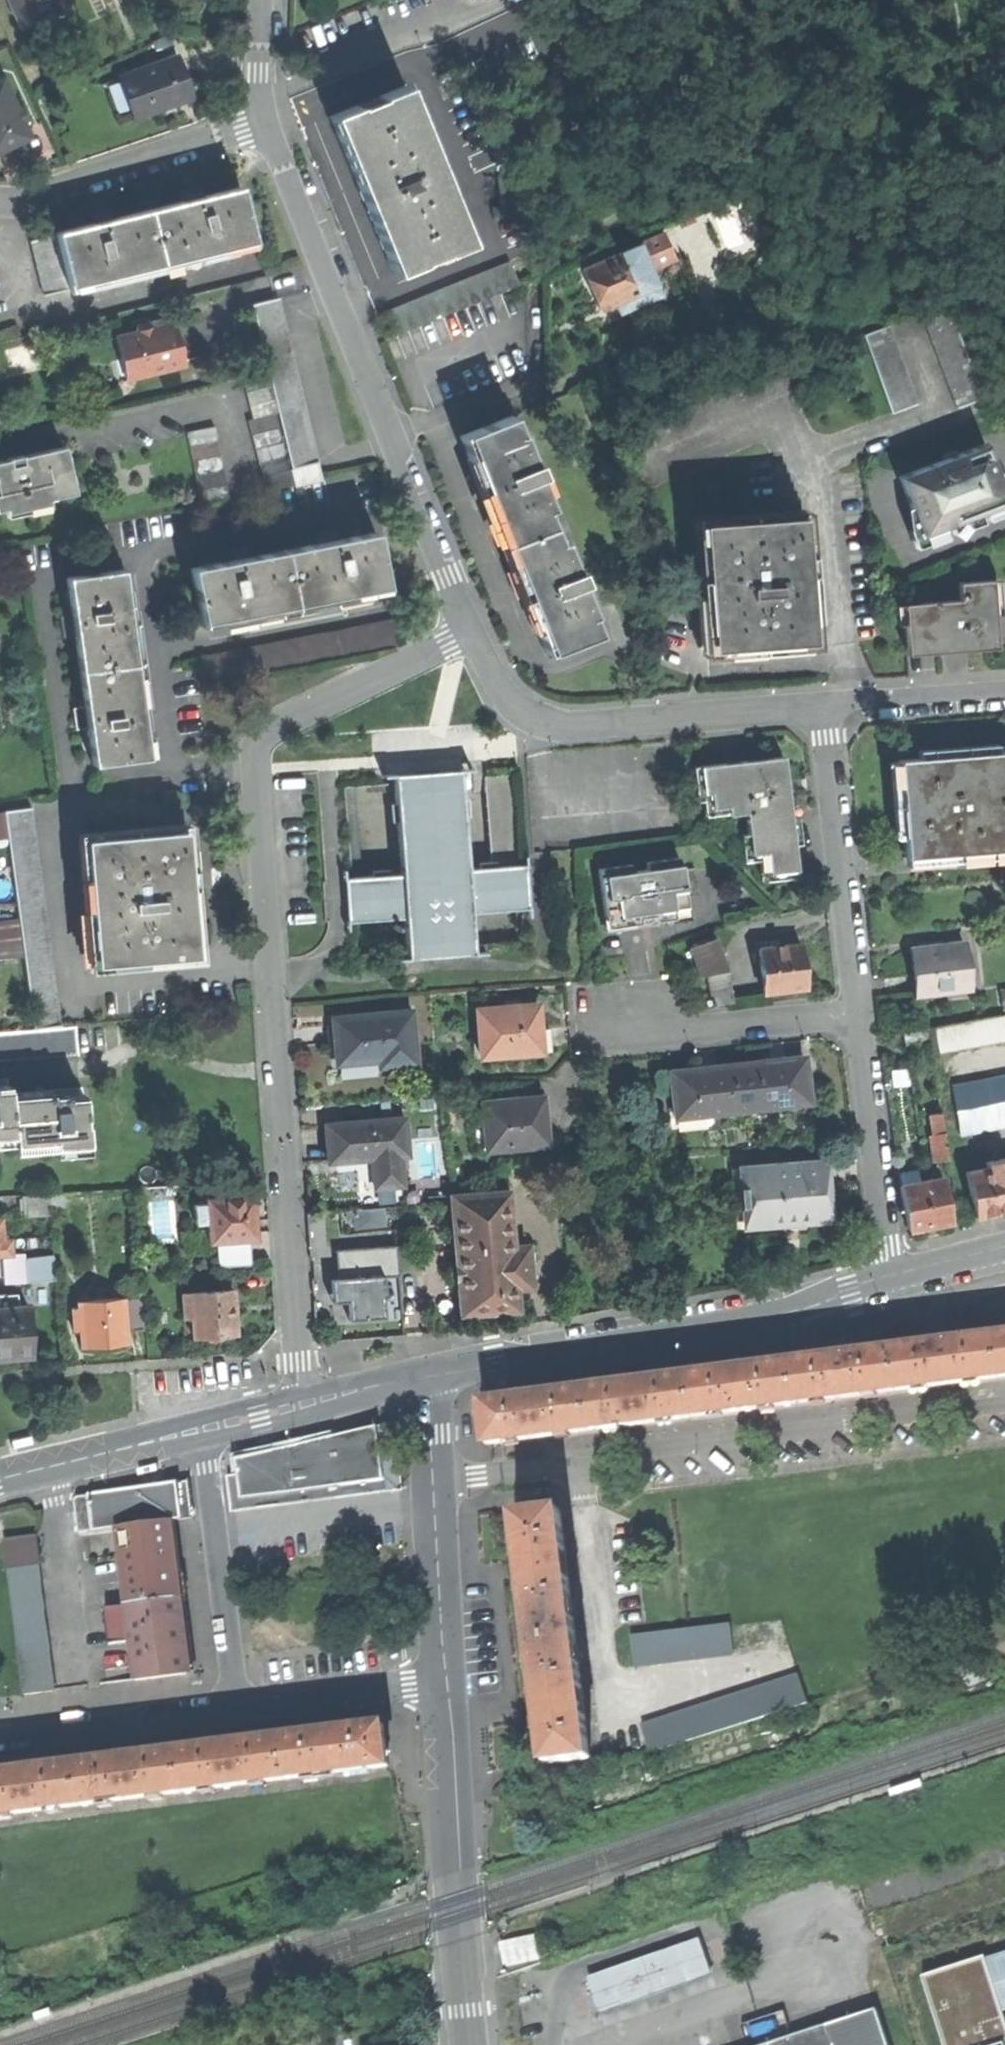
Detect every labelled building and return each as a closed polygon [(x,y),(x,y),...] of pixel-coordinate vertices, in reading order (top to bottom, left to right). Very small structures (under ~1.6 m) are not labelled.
[(29,3),(28,0),(8,0),(19,26),(37,18),(29,3)] [(163,104),(191,93),(177,54),(119,75),(133,114),(163,104)] [(35,136),(8,77),(0,80),(0,152),(7,148),(35,136)] [(352,196),(377,275),(403,267),(401,260),(425,253),(428,260),(454,251),(403,88),(376,96),(378,103),(356,110),(354,103),(326,112),(352,196)] [(190,198),(147,209),(160,259),(175,256),(177,262),(199,256),(198,250),(233,242),(234,247),(253,242),(239,186),(190,198)] [(143,264),(160,259),(147,209),(100,221),(55,233),(70,289),(91,283),(89,278),(118,271),(119,276),(144,270),(143,264)] [(44,295),(70,289),(55,233),(30,239),(44,295)] [(664,235),(621,254),(638,294),(617,303),(621,312),(660,296),(648,270),(674,259),(664,235)] [(199,256),(234,247),(233,242),(198,250),(199,256)] [(593,292),(601,310),(617,303),(638,294),(621,254),(584,270),(593,292)] [(144,270),(177,262),(175,256),(160,259),(143,264),(144,270)] [(385,313),(395,337),(521,287),(511,263),(385,313)] [(91,283),(119,276),(118,271),(89,278),(91,283)] [(290,467),(318,461),(280,298),(251,305),(267,369),(290,467)] [(922,314),(957,409),(982,399),(946,305),(922,314)] [(134,322),(136,329),(151,325),(150,318),(141,320),(134,322)] [(136,375),(184,363),(173,319),(151,325),(136,329),(114,334),(120,355),(130,353),(136,375)] [(861,336),(891,413),(917,403),(887,326),(861,336)] [(125,378),(136,375),(130,353),(120,355),(125,378)] [(294,484),(293,480),(290,467),(267,369),(247,374),(257,416),(251,417),(268,491),(294,484)] [(534,631),(543,653),(596,633),(589,616),(585,618),(572,585),(580,583),(576,574),(569,577),(556,542),(543,510),(530,478),(537,475),(534,467),(527,470),(514,436),(518,434),(510,416),(458,436),(467,458),(471,457),(539,629),(534,631)] [(187,429),(202,503),(231,497),(216,424),(187,429)] [(521,433),(518,434),(514,436),(527,470),(534,467),(521,433)] [(897,472),(919,532),(976,511),(1004,500),(1004,494),(985,440),(897,472)] [(70,491),(60,444),(0,458),(0,506),(70,491)] [(521,598),(534,631),(539,629),(471,457),(467,458),(477,485),(521,598)] [(321,473),(318,461),(290,467),(293,480),(321,473)] [(550,507),(537,475),(530,478),(543,510),(550,507)] [(697,525),(707,651),(757,647),(809,643),(799,517),(697,525)] [(374,533),(281,550),(291,604),(310,601),(311,606),(336,601),(336,596),(350,593),(366,590),(367,594),(385,591),(374,533)] [(563,540),(556,542),(569,577),(576,574),(563,540)] [(189,568),(200,626),(223,622),(222,617),(236,614),(255,611),(256,616),(278,611),(277,607),(291,604),(281,550),(189,568)] [(63,577),(76,669),(130,661),(128,647),(134,646),(131,621),(124,622),(122,605),(119,588),(125,587),(122,568),(63,577)] [(902,606),(905,648),(948,645),(995,641),(990,580),(956,583),(958,602),(902,606)] [(592,615),(580,583),(572,585),(585,618),(589,616),(592,615)] [(206,654),(211,681),(397,647),(392,620),(206,654)] [(76,669),(90,764),(148,756),(145,734),(141,735),(139,719),(136,700),(141,699),(138,678),(132,678),(130,661),(76,669)] [(903,852),(1004,847),(1004,750),(898,755),(900,801),(903,852)] [(767,873),(795,870),(789,809),(785,758),(701,765),(704,791),(710,791),(711,808),(727,807),(728,815),(746,813),(749,854),(766,853),(767,873)] [(462,769),(393,774),(401,875),(344,879),(348,923),(406,918),(409,959),(476,954),(473,914),(532,909),(528,864),(521,865),(494,867),(469,869),(462,769)] [(514,775),(486,776),(494,867),(521,865),(514,775)] [(25,956),(35,1030),(62,1028),(32,807),(6,811),(20,919),(25,956)] [(93,965),(195,955),(190,898),(183,829),(81,839),(93,965)] [(596,866),(603,915),(636,911),(634,901),(642,900),(650,899),(651,909),(685,904),(684,895),(697,893),(693,866),(680,868),(678,855),(644,860),(645,867),(629,869),(628,862),(596,866)] [(25,956),(20,919),(0,922),(0,959),(25,956)] [(915,968),(918,990),(971,981),(963,936),(911,945),(915,968)] [(714,975),(728,971),(717,940),(692,949),(705,978),(714,975)] [(760,950),(765,993),(807,988),(804,966),(802,945),(760,950)] [(735,1001),(728,971),(714,975),(722,1004),(735,1001)] [(483,1064),(543,1060),(541,1032),(539,1008),(504,1011),(504,1004),(479,1006),(483,1064)] [(336,1041),(337,1060),(380,1056),(380,1064),(417,1061),(412,1007),(376,1011),(377,1016),(334,1020),(336,1041)] [(1004,1038),(1004,1012),(934,1026),(939,1052),(1004,1038)] [(78,1052),(76,1026),(62,1028),(35,1030),(0,1033),(0,1058),(78,1052)] [(904,1044),(929,1040),(927,1027),(902,1031),(904,1044)] [(749,1109),(808,1103),(804,1057),(774,1060),(744,1063),(749,1109)] [(675,1117),(749,1109),(744,1063),(708,1067),(670,1071),(675,1117)] [(1004,1124),(1004,1077),(1004,1074),(991,1076),(1000,1125),(1004,1124)] [(988,1127),(1000,1125),(991,1076),(979,1078),(988,1127)] [(974,1130),(988,1127),(979,1078),(966,1081),(974,1130)] [(960,1132),(974,1130),(966,1081),(951,1083),(960,1132)] [(10,1138),(5,1093),(4,1084),(0,1084),(0,1139),(10,1138)] [(34,1090),(5,1093),(10,1138),(10,1144),(53,1140),(54,1147),(87,1144),(81,1091),(63,1093),(63,1097),(56,1097),(50,1098),(49,1094),(35,1096),(34,1090)] [(488,1149),(548,1144),(545,1117),(543,1096),(515,1098),(516,1103),(484,1106),(488,1149)] [(936,1158),(948,1156),(941,1111),(928,1113),(936,1158)] [(374,1156),(377,1185),(404,1182),(401,1153),(408,1153),(405,1115),(325,1123),(327,1143),(329,1160),(374,1156)] [(1004,1208),(1004,1156),(986,1160),(987,1167),(966,1171),(975,1214),(1004,1208)] [(825,1161),(740,1168),(746,1228),(785,1224),(785,1232),(797,1231),(810,1230),(809,1222),(830,1220),(825,1161)] [(941,1222),(952,1220),(944,1175),(921,1179),(930,1224),(941,1222)] [(910,1227),(930,1224),(921,1179),(902,1182),(910,1227)] [(488,1311),(518,1308),(517,1288),(513,1245),(508,1185),(450,1190),(461,1313),(488,1311)] [(212,1241),(257,1237),(255,1216),(253,1195),(207,1199),(208,1205),(195,1206),(196,1222),(210,1221),(212,1241)] [(346,1208),(347,1218),(354,1217),(354,1226),(385,1224),(384,1205),(346,1208)] [(535,1243),(513,1245),(517,1288),(538,1286),(535,1243)] [(398,1245),(337,1249),(338,1278),(338,1280),(346,1280),(347,1288),(339,1289),(340,1301),(348,1301),(349,1320),(385,1317),(382,1277),(400,1276),(398,1245)] [(25,1258),(27,1281),(56,1279),(55,1256),(25,1258)] [(347,1288),(346,1280),(338,1280),(338,1278),(330,1279),(332,1302),(340,1301),(339,1289),(347,1288)] [(194,1316),(196,1337),(212,1336),(238,1333),(233,1288),(192,1292),(194,1316)] [(185,1317),(194,1316),(192,1292),(183,1293),(185,1317)] [(34,1354),(29,1304),(7,1306),(5,1293),(0,1294),(0,1357),(2,1357),(34,1354)] [(104,1343),(128,1341),(127,1330),(124,1298),(123,1296),(90,1299),(90,1294),(82,1294),(82,1300),(79,1300),(79,1306),(82,1329),(83,1346),(104,1343)] [(139,1296),(124,1298),(127,1330),(142,1328),(139,1296)] [(75,1329),(82,1329),(79,1306),(73,1307),(75,1329)] [(935,1337),(936,1344),(952,1342),(951,1335),(942,1336),(935,1337)] [(1004,1378),(1004,1335),(994,1337),(1000,1378),(1004,1378)] [(898,1392),(1000,1378),(994,1337),(952,1342),(936,1344),(892,1350),(898,1392)] [(832,1351),(833,1358),(848,1356),(847,1349),(839,1350),(832,1351)] [(794,1406),(898,1392),(892,1350),(848,1356),(833,1358),(789,1364),(794,1406)] [(729,1364),(730,1372),(745,1370),(744,1362),(737,1363),(729,1364)] [(692,1419),(794,1406),(789,1364),(745,1370),(730,1372),(686,1378),(692,1419)] [(627,1378),(628,1385),(644,1383),(643,1376),(635,1377),(627,1378)] [(590,1433),(692,1419),(686,1378),(644,1383),(628,1385),(585,1391),(590,1433)] [(525,1392),(526,1399),(543,1397),(542,1390),(533,1391),(525,1392)] [(486,1447),(590,1433),(585,1391),(543,1397),(526,1399),(481,1405),(486,1447)] [(394,1421),(382,1424),(392,1482),(370,1485),(369,1480),(295,1490),(243,1497),(237,1464),(227,1466),(233,1511),(298,1503),(371,1492),(403,1487),(394,1421)] [(370,1485),(392,1482),(382,1424),(287,1446),(295,1490),(369,1480),(370,1485)] [(12,1443),(13,1447),(34,1441),(32,1433),(16,1437),(11,1439),(12,1443)] [(243,1497),(295,1490),(287,1446),(236,1459),(237,1464),(243,1497)] [(154,1470),(153,1466),(132,1471),(134,1479),(150,1475),(155,1474),(154,1470)] [(80,1532),(119,1527),(168,1520),(194,1517),(192,1499),(189,1480),(75,1496),(80,1532)] [(529,1641),(573,1636),(559,1512),(514,1517),(520,1565),(522,1579),(529,1641)] [(119,1527),(129,1602),(178,1596),(174,1561),(168,1520),(119,1527)] [(5,1545),(8,1567),(41,1562),(38,1540),(5,1545)] [(512,1580),(522,1579),(520,1565),(510,1566),(511,1573),(512,1580)] [(27,1696),(56,1692),(40,1576),(11,1580),(27,1696)] [(178,1596),(129,1602),(134,1638),(140,1679),(189,1672),(184,1636),(178,1596)] [(112,1641),(134,1638),(129,1602),(107,1605),(112,1641)] [(630,1638),(633,1666),(732,1654),(729,1627),(630,1638)] [(588,1758),(573,1636),(529,1641),(536,1701),(538,1716),(543,1763),(588,1758)] [(638,1727),(648,1754),(804,1702),(795,1675),(638,1727)] [(527,1717),(538,1716),(536,1701),(525,1703),(526,1710),(527,1717)] [(326,1722),(327,1730),(342,1728),(341,1720),(333,1721),(326,1722)] [(327,1730),(281,1736),(287,1777),(390,1764),(384,1723),(342,1728),(327,1730)] [(224,1734),(225,1744),(240,1742),(239,1732),(231,1733),(224,1734)] [(225,1744),(179,1750),(184,1791),(287,1777),(281,1736),(240,1742),(225,1744)] [(120,1746),(122,1757),(136,1755),(135,1744),(127,1745),(120,1746)] [(122,1757),(78,1763),(83,1804),(184,1791),(179,1750),(136,1755),(122,1757)] [(19,1759),(20,1771),(36,1769),(34,1757),(26,1758),(19,1759)] [(0,1773),(0,1815),(83,1804),(78,1763),(36,1769),(20,1771),(0,1773)] [(927,1787),(924,1778),(894,1789),(896,1797),(927,1787)] [(541,1958),(535,1935),(503,1943),(509,1966),(541,1958)] [(598,2014),(708,1975),(697,1945),(588,1984),(598,2014)] [(826,2027),(832,2044),(834,2044),(882,2029),(876,2010),(826,2027)] [(770,2044),(832,2044),(826,2027),(770,2044)] [(882,2029),(834,2044),(888,2044),(882,2029)]
